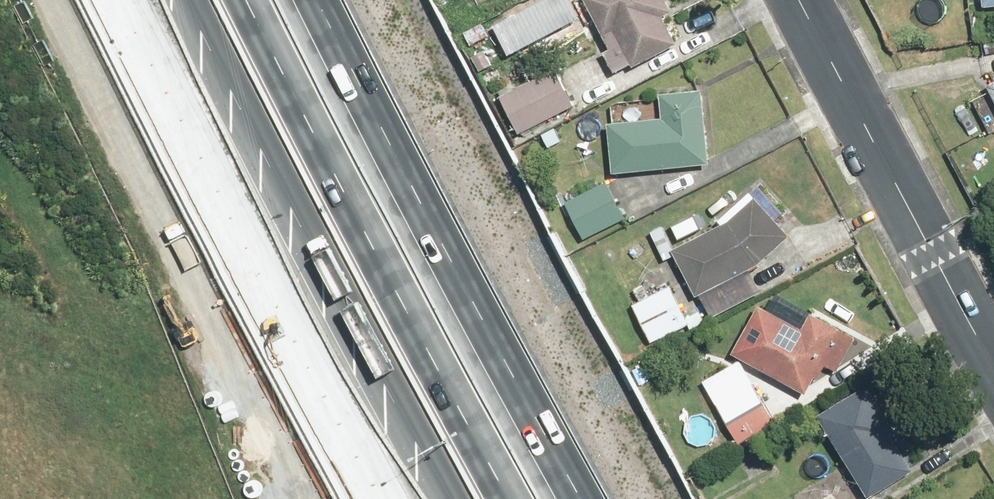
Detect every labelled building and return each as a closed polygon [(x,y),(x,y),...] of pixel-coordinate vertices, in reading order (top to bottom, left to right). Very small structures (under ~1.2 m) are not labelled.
[(606,53),(618,77),(679,45),(665,18),(677,12),(671,0),(587,0),(613,50),(606,53)] [(502,91),(521,133),(579,106),(560,65),(502,91)] [(709,93),(665,94),(666,120),(647,121),(647,108),(636,108),(636,122),(614,123),(616,173),(712,170),(709,93)] [(627,220),(608,183),(569,204),(588,241),(627,220)] [(792,237),(779,222),(787,215),(762,186),(722,221),(726,226),(677,253),(700,296),(757,267),(792,237)] [(695,235),(686,217),(626,247),(635,265),(695,235)] [(693,324),(675,288),(637,307),(655,343),(693,324)] [(803,328),(763,307),(737,355),(824,402),(858,339),(811,314),(803,328)] [(776,425),(741,363),(706,382),(741,445),(776,425)] [(869,386),(824,411),(872,497),(917,472),(869,386)]
